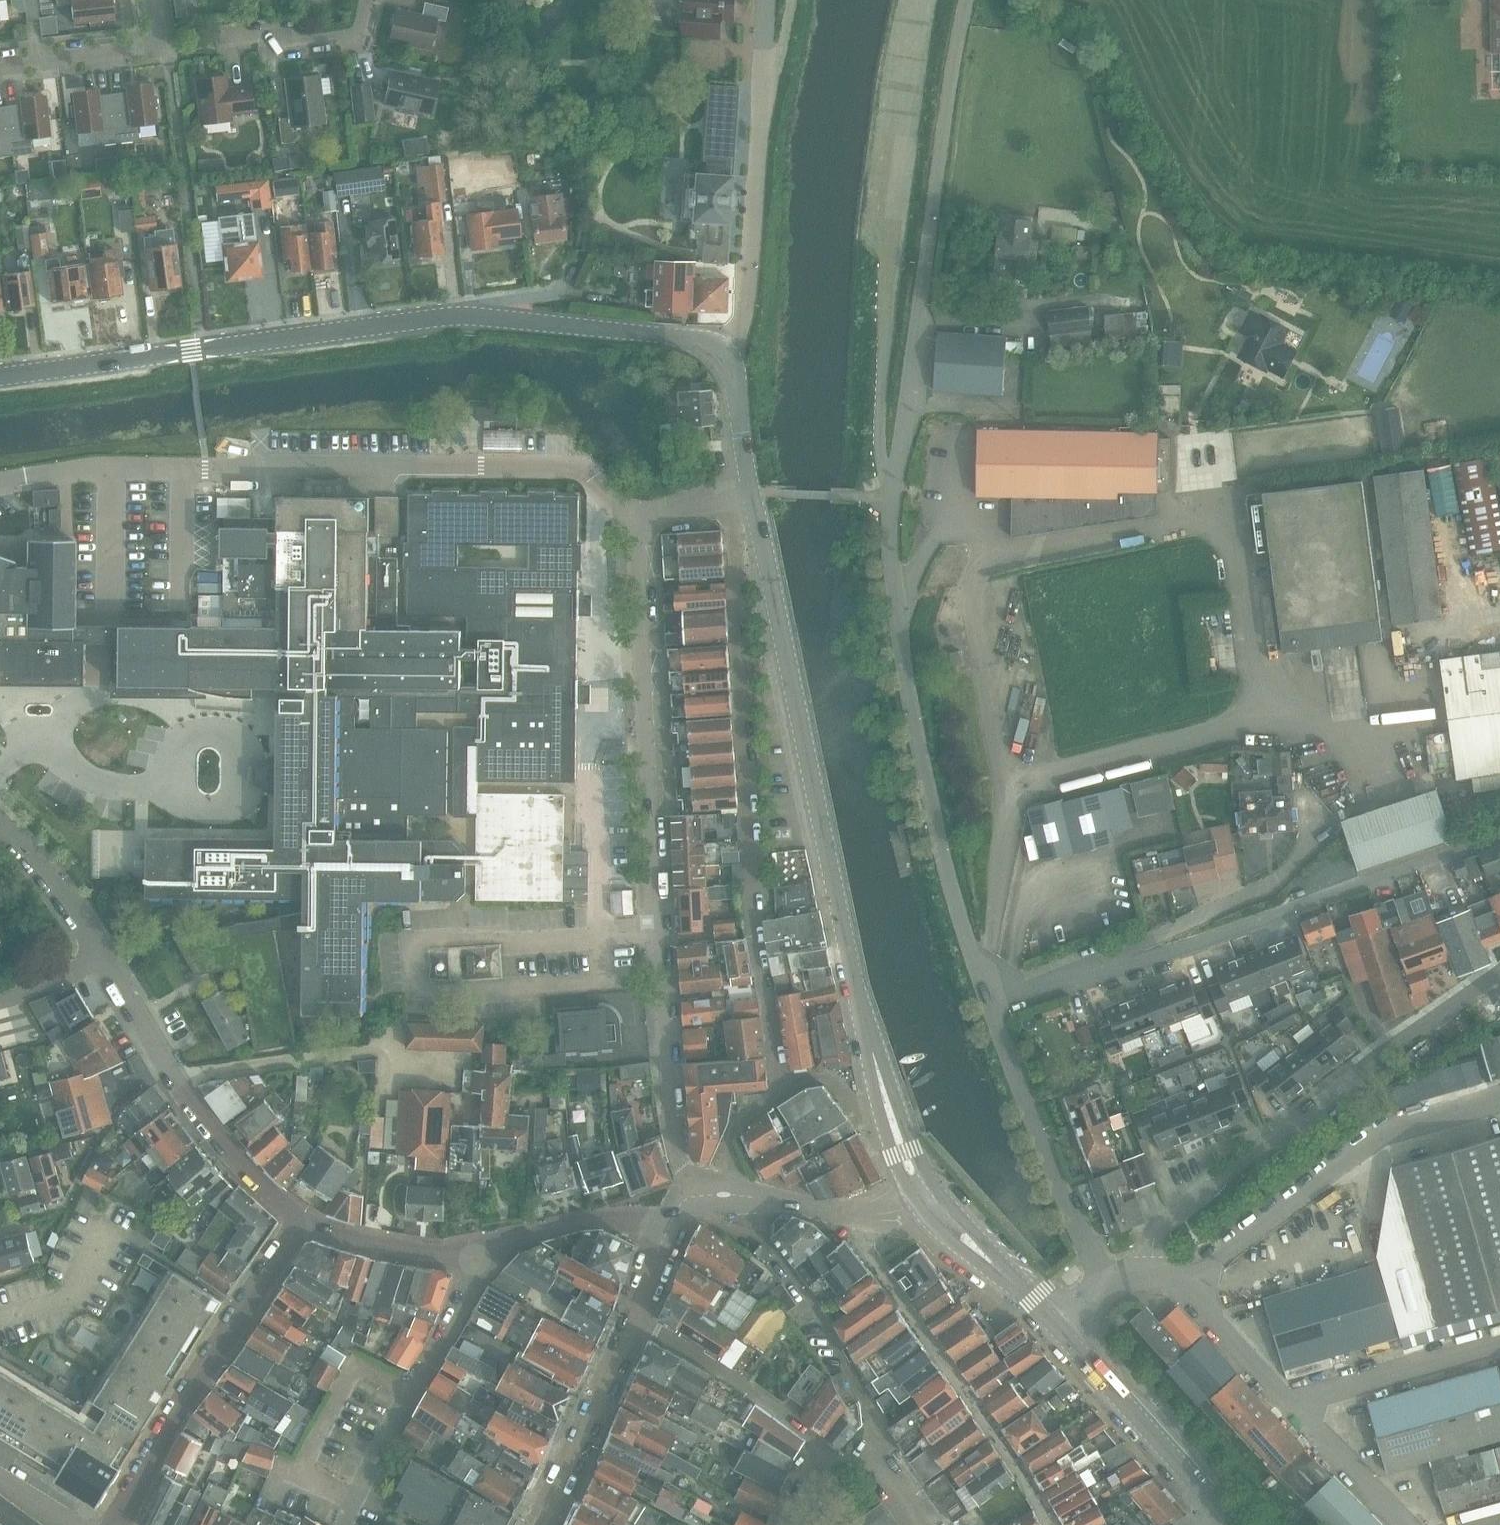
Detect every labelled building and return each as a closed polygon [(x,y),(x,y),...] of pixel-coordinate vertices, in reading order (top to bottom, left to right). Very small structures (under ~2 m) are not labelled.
[(27,20),(40,18),(39,17),(38,5),(37,0),(25,0),(27,20)] [(57,6),(72,4),(74,22),(90,20),(90,24),(102,23),(102,19),(114,18),(112,0),(56,0),(57,6)] [(174,10),(185,9),(185,0),(173,0),(174,10)] [(684,35),(720,38),(721,18),(733,18),(735,0),(686,0),(684,35)] [(1490,54),(1498,54),(1498,63),(1499,63),(1499,0),(1489,0),(1490,54)] [(390,39),(429,48),(436,18),(445,20),(448,7),(425,2),(422,15),(396,10),(395,13),(392,15),(391,22),(393,24),(390,39)] [(400,107),(399,112),(414,115),(415,110),(431,114),(438,80),(391,70),(389,82),(384,104),(400,107)] [(195,79),(200,123),(232,120),(231,114),(253,111),(250,84),(228,87),(227,75),(195,79)] [(278,118),(282,143),(294,142),(292,126),(324,122),(318,75),(286,79),(290,117),(278,118)] [(127,91),(113,93),(119,142),(140,140),(138,124),(156,122),(154,107),(158,106),(157,94),(153,94),(152,83),(126,86),(127,91)] [(351,86),(355,120),(373,118),(369,84),(351,86)] [(711,86),(707,160),(710,160),(709,175),(733,177),(740,87),(711,86)] [(119,142),(113,93),(99,94),(98,89),(73,92),(74,104),(70,104),(72,116),(76,116),(78,132),(96,130),(98,145),(119,142)] [(21,104),(7,105),(12,155),(34,152),(32,137),(50,135),(48,119),(52,119),(51,106),(47,107),(46,95),(28,97),(20,98),(21,104)] [(7,105),(0,106),(0,156),(12,155),(7,105)] [(429,141),(430,124),(405,122),(404,140),(429,141)] [(115,155),(105,157),(107,170),(117,168),(115,155)] [(440,155),(428,156),(428,159),(429,166),(441,164),(441,158),(440,155)] [(453,156),(455,178),(468,177),(466,155),(453,156)] [(211,158),(198,159),(199,172),(211,171),(211,158)] [(52,162),(53,179),(66,178),(64,162),(52,162)] [(412,221),(413,224),(410,227),(411,234),(414,235),(416,256),(433,254),(444,253),(442,233),(443,233),(440,202),(445,201),(441,164),(429,166),(433,202),(427,202),(429,219),(412,221)] [(380,168),(354,172),(357,193),(383,189),(386,189),(390,218),(392,218),(393,223),(400,222),(392,166),(380,168)] [(26,167),(14,169),(16,182),(28,180),(26,167)] [(357,193),(354,172),(337,174),(340,195),(349,194),(357,193)] [(687,173),(684,221),(698,222),(697,234),(707,234),(705,262),(728,264),(731,224),(732,208),(733,208),(738,204),(738,198),(734,193),(735,177),(733,177),(709,175),(687,173)] [(246,181),(216,184),(218,200),(249,197),(251,208),(252,208),(271,206),(268,178),(247,181),(246,181)] [(296,178),(272,181),(274,197),(298,193),(296,178)] [(59,196),(57,180),(25,183),(26,200),(59,196)] [(133,193),(135,212),(146,211),(143,184),(132,184),(133,193)] [(409,189),(399,190),(400,198),(410,197),(409,189)] [(322,192),(325,211),(336,210),(334,196),(333,191),(322,192)] [(564,238),(561,212),(568,211),(567,199),(560,200),(560,194),(530,198),(533,224),(535,242),(564,238)] [(467,214),(471,248),(490,246),(490,240),(519,236),(516,210),(504,211),(503,197),(478,200),(479,213),(467,214)] [(191,238),(209,237),(207,208),(189,209),(191,238)] [(118,210),(120,232),(134,232),(132,209),(118,210)] [(251,212),(220,216),(224,244),(220,245),(222,260),(226,259),(229,280),(243,278),(261,275),(259,263),(260,262),(260,259),(259,259),(257,244),(253,211),(251,212)] [(134,216),(136,231),(157,228),(155,214),(146,215),(134,216)] [(369,226),(365,227),(367,243),(368,246),(371,246),(373,261),(397,258),(392,218),(368,221),(369,226)] [(996,256),(997,256),(994,275),(1010,277),(1010,278),(1023,280),(1026,260),(1027,260),(1033,222),(1001,218),(996,256)] [(315,233),(307,234),(312,269),(329,267),(330,266),(329,253),(334,252),(330,222),(319,223),(314,224),(315,233)] [(291,227),(280,228),(284,259),(290,258),(292,271),(312,269),(307,234),(306,223),(291,225),(291,227)] [(17,249),(31,247),(32,256),(43,254),(48,254),(46,232),(30,234),(29,224),(15,226),(17,249)] [(1076,229),(1074,240),(1083,242),(1085,230),(1076,229)] [(144,238),(151,289),(180,286),(176,260),(178,259),(176,245),(161,247),(160,236),(158,237),(144,238)] [(88,260),(93,297),(111,294),(120,293),(116,265),(115,265),(113,252),(103,253),(104,258),(88,260)] [(22,272),(1,274),(6,308),(23,306),(34,305),(27,255),(19,256),(21,268),(22,268),(22,272)] [(44,260),(50,303),(69,300),(87,298),(82,264),(59,267),(58,258),(44,260)] [(656,310),(693,312),(694,277),(695,277),(696,262),(656,261),(656,264),(646,263),(646,279),(657,279),(656,310)] [(694,277),(693,312),(728,313),(729,279),(695,277),(694,277)] [(1241,286),(1237,294),(1248,300),(1252,292),(1241,286)] [(1397,299),(1390,313),(1404,320),(1411,306),(1397,299)] [(1050,311),(1052,346),(1148,336),(1146,311),(1104,315),(1104,310),(1088,312),(1088,307),(1050,311)] [(1250,336),(1239,357),(1266,371),(1288,329),(1261,315),(1260,316),(1250,312),(1240,331),(1250,336)] [(935,390),(1004,394),(1007,339),(938,334),(935,390)] [(1157,341),(1156,365),(1168,365),(1170,342),(1157,341)] [(1158,413),(1180,413),(1180,385),(1158,385),(1158,413)] [(678,392),(669,393),(671,414),(681,413),(682,428),(715,426),(713,390),(678,392)] [(1382,409),(1389,455),(1405,453),(1397,406),(1382,409)] [(1428,421),(1446,417),(1443,406),(1426,410),(1428,421)] [(482,407),(475,407),(475,419),(483,419),(515,419),(515,407),(482,407)] [(522,430),(483,430),(483,452),(521,452),(522,434),(522,430)] [(1012,496),(1012,536),(1157,515),(1157,492),(1169,492),(1170,439),(1158,439),(1158,434),(1153,433),(1023,431),(979,430),(978,495),(1012,496)] [(1499,498),(1499,453),(1492,454),(1499,498)] [(1470,554),(1499,548),(1499,509),(1490,457),(1453,464),(1470,554)] [(1374,476),(1393,624),(1443,617),(1424,470),(1374,476)] [(1246,495),(1254,555),(1270,553),(1283,653),(1383,640),(1362,480),(1246,495)] [(29,510),(30,529),(61,528),(59,488),(33,489),(34,506),(29,506),(29,510)] [(280,497),(280,520),(253,520),(251,520),(224,520),(224,582),(224,617),(261,618),(261,627),(121,625),(120,641),(120,686),(189,686),(189,689),(205,694),(222,698),(238,700),(246,701),(253,701),(253,686),(278,687),(278,694),(278,734),(278,735),(277,735),(277,741),(278,741),(277,768),(265,768),(265,774),(265,780),(277,780),(277,807),(277,813),(277,838),(252,837),(246,837),(223,837),(224,837),(217,837),(207,837),(207,836),(203,836),(203,837),(180,837),(180,836),(174,836),(147,836),(147,897),(174,897),(174,898),(180,898),(180,897),(202,897),(202,898),(207,898),(207,897),(217,898),(223,898),(246,898),(252,898),(274,898),(274,899),(280,899),(281,898),(305,898),(305,913),(214,930),(174,937),(197,976),(240,968),(252,1037),(255,1051),(296,1043),(275,929),(304,930),(304,939),(304,943),(304,966),(304,972),(304,995),(303,995),(303,999),(304,999),(303,1014),(364,1014),(364,1000),(364,996),(364,973),(365,973),(365,967),(364,967),(365,942),(369,942),(369,899),(422,900),(448,900),(451,900),(466,885),(466,855),(451,840),(423,839),(409,839),(409,822),(409,814),(447,815),(449,729),(417,728),(418,711),(459,712),(479,712),(479,745),(468,745),(468,813),(477,813),(476,885),(476,899),(563,900),(564,851),(565,794),(478,793),(478,781),(552,782),(576,782),(577,708),(579,708),(579,703),(577,703),(577,700),(585,700),(585,694),(586,688),(577,688),(577,685),(579,685),(579,680),(577,680),(578,646),(578,620),(580,620),(580,615),(578,615),(578,612),(586,612),(586,604),(586,598),(578,598),(578,595),(580,595),(580,589),(579,589),(579,570),(583,570),(583,544),(579,544),(579,496),(556,496),(556,492),(529,491),(529,495),(507,495),(508,491),(481,491),(481,495),(459,495),(459,491),(433,490),(433,494),(409,494),(409,498),(409,542),(405,542),(405,568),(409,568),(408,616),(468,616),(468,639),(462,639),(462,631),(410,630),(410,626),(397,625),(398,558),(378,557),(377,616),(369,616),(369,542),(370,498),(280,497)] [(399,538),(400,498),(376,498),(376,538),(399,538)] [(227,499),(218,499),(218,520),(224,520),(251,520),(251,499),(227,499)] [(662,534),(664,557),(724,554),(722,530),(662,534)] [(85,686),(86,640),(58,640),(59,628),(72,628),(72,625),(72,539),(27,539),(27,566),(11,565),(13,560),(0,555),(0,685),(85,686)] [(724,554),(664,557),(664,562),(665,580),(670,580),(725,576),(724,554)] [(680,592),(676,592),(677,604),(666,604),(664,604),(664,609),(677,609),(677,611),(727,608),(725,584),(711,585),(711,590),(698,591),(697,585),(696,585),(680,586),(680,592)] [(683,612),(685,644),(728,642),(726,609),(683,612)] [(58,640),(86,640),(102,640),(120,641),(121,625),(103,625),(72,625),(72,628),(59,628),(58,640)] [(668,649),(670,672),(729,669),(727,646),(668,649)] [(1442,660),(1457,778),(1472,776),(1474,791),(1499,788),(1499,651),(1442,660)] [(966,667),(962,653),(952,656),(955,670),(966,667)] [(670,672),(671,694),(731,691),(729,669),(670,672)] [(731,691),(671,694),(673,717),(732,714),(731,691)] [(678,732),(679,743),(679,744),(733,740),(732,718),(672,721),(672,733),(678,732)] [(691,754),(692,765),(735,763),(733,740),(679,744),(679,743),(673,743),(674,755),(691,754)] [(1286,752),(1273,753),(1275,775),(1278,774),(1279,793),(1294,791),(1293,773),(1291,751),(1286,752)] [(692,776),(693,787),(693,788),(736,785),(735,763),(692,765),(675,766),(676,777),(692,776)] [(1200,763),(1200,771),(1217,772),(1218,763),(1200,763)] [(67,787),(72,776),(44,764),(39,775),(67,787)] [(1183,767),(1172,778),(1179,784),(1190,773),(1183,767)] [(1033,807),(1030,812),(1042,861),(1114,843),(1111,833),(1132,828),(1129,813),(1139,810),(1175,801),(1168,774),(1132,783),(1131,782),(1120,785),(1121,788),(1064,802),(1063,800),(1033,807)] [(693,788),(693,787),(676,788),(677,800),(694,799),(695,810),(738,808),(736,785),(693,788)] [(1436,789),(1341,821),(1345,832),(1358,870),(1453,838),(1436,789)] [(1242,803),(1244,833),(1293,829),(1291,798),(1242,803)] [(737,813),(725,814),(725,827),(737,827),(737,813)] [(672,816),(674,844),(704,842),(703,814),(672,816)] [(1213,842),(1185,848),(1194,884),(1219,878),(1218,872),(1222,872),(1222,867),(1236,864),(1235,854),(1232,838),(1229,823),(1210,826),(1213,842)] [(717,845),(732,846),(733,835),(718,834),(717,845)] [(674,844),(675,866),(706,865),(704,842),(674,844)] [(607,871),(627,870),(625,846),(606,847),(607,871)] [(1478,852),(1487,876),(1499,871),(1499,856),(1496,846),(1478,852)] [(1185,848),(1160,854),(1168,890),(1194,884),(1185,848)] [(575,851),(564,851),(563,900),(585,900),(590,900),(590,885),(590,852),(575,851)] [(740,854),(727,854),(727,864),(740,864),(740,854)] [(1168,890),(1160,854),(1133,860),(1141,896),(1168,890)] [(1467,874),(1470,880),(1481,875),(1473,854),(1452,861),(1457,878),(1467,874)] [(1249,882),(1278,871),(1273,856),(1243,867),(1249,882)] [(720,864),(706,865),(706,875),(720,874),(720,864)] [(675,866),(676,889),(704,887),(707,887),(706,875),(706,865),(675,866)] [(1433,868),(1419,873),(1425,887),(1425,890),(1444,883),(1438,866),(1433,868)] [(787,885),(784,885),(786,903),(790,902),(814,899),(811,881),(787,885)] [(609,908),(629,907),(628,883),(608,884),(609,908)] [(704,887),(676,889),(678,931),(704,930),(704,913),(705,913),(704,887)] [(1370,978),(1369,979),(1384,1021),(1414,1011),(1414,1009),(1430,1003),(1426,990),(1432,988),(1424,970),(1451,960),(1436,921),(1435,918),(1433,912),(1426,890),(1383,904),(1391,926),(1383,929),(1356,939),(1370,978)] [(1492,901),(1499,923),(1499,898),(1492,901)] [(1469,906),(1485,947),(1499,941),(1499,923),(1492,901),(1487,903),(1486,900),(1469,906)] [(766,938),(770,956),(828,948),(825,928),(822,910),(817,911),(816,906),(812,902),(786,907),(783,912),(784,917),(764,920),(766,938)] [(1340,944),(1341,945),(1351,941),(1356,939),(1383,929),(1380,922),(1386,921),(1380,906),(1349,917),(1354,929),(1336,934),(1339,944),(1340,944)] [(1469,906),(1435,918),(1436,921),(1451,960),(1457,976),(1491,963),(1469,906)] [(1339,944),(1336,934),(1328,913),(1301,923),(1309,945),(1336,935),(1339,944)] [(714,920),(716,943),(720,966),(728,965),(730,978),(732,978),(752,975),(748,939),(737,940),(735,918),(714,920)] [(1297,935),(1276,943),(1286,968),(1290,978),(1311,970),(1297,935)] [(1354,984),(1369,979),(1370,978),(1356,939),(1351,941),(1341,945),(1354,984)] [(720,966),(716,943),(708,944),(678,945),(681,989),(681,993),(696,992),(725,990),(720,966)] [(1276,943),(1256,950),(1270,986),(1290,978),(1286,968),(1276,943)] [(773,975),(792,972),(831,965),(828,948),(770,956),(773,975)] [(1256,950),(1236,958),(1250,994),(1270,986),(1256,950)] [(1250,994),(1236,958),(1215,966),(1221,982),(1210,986),(1220,1012),(1232,1008),(1229,1002),(1250,994)] [(792,972),(795,992),(834,984),(831,965),(792,972)] [(752,975),(732,978),(733,987),(754,984),(752,975)] [(1189,977),(1168,985),(1182,1020),(1186,1032),(1207,1024),(1204,1018),(1216,1014),(1206,988),(1195,992),(1189,977)] [(777,996),(782,1026),(808,1022),(805,1006),(838,1000),(836,991),(834,984),(795,992),(777,996)] [(1168,985),(1148,992),(1162,1028),(1182,1020),(1168,985)] [(57,1002),(67,1017),(76,1030),(96,1017),(93,1013),(77,988),(57,1002)] [(222,990),(204,999),(218,1024),(239,1012),(225,988),(222,990)] [(1310,996),(1313,1003),(1326,996),(1322,989),(1310,996)] [(1148,992),(1128,1000),(1142,1035),(1162,1028),(1148,992)] [(685,1025),(726,1020),(729,1020),(726,997),(682,1002),(685,1025)] [(737,1019),(761,1016),(758,999),(734,1002),(736,1020),(737,1019)] [(811,1040),(816,1064),(817,1069),(851,1063),(844,1022),(838,1000),(805,1006),(808,1022),(809,1027),(811,1040)] [(1142,1035),(1128,1000),(1107,1008),(1113,1024),(1102,1028),(1112,1054),(1124,1050),(1121,1043),(1142,1035)] [(1290,1000),(1278,1007),(1282,1014),(1294,1007),(1290,1000)] [(442,1011),(443,1002),(420,1001),(419,1009),(442,1011)] [(1061,1004),(1041,1011),(1044,1019),(1064,1011),(1061,1004)] [(1333,1018),(1316,1032),(1339,1062),(1357,1048),(1346,1035),(1356,1027),(1353,1023),(1360,1018),(1355,1004),(1344,1013),(1339,1005),(1329,1013),(1333,1018)] [(622,1047),(620,1022),(620,1019),(619,1016),(618,1014),(616,1011),(611,1007),(609,1006),(606,1005),(603,1005),(600,1005),(554,1009),(557,1052),(566,1052),(580,1051),(580,1052),(600,1050),(600,1049),(622,1047)] [(1282,1014),(1278,1007),(1266,1013),(1270,1020),(1282,1014)] [(239,1012),(218,1024),(232,1049),(234,1047),(252,1037),(245,1022),(239,1012)] [(1294,1014),(1281,1021),(1285,1028),(1298,1021),(1294,1014)] [(726,1020),(728,1037),(729,1037),(729,1038),(733,1038),(733,1041),(764,1039),(763,1031),(761,1016),(737,1019),(736,1020),(729,1020),(726,1020)] [(1071,1018),(1065,1020),(1068,1030),(1075,1027),(1071,1018)] [(66,1050),(76,1064),(112,1042),(109,1038),(98,1020),(66,1041),(71,1048),(66,1050)] [(408,1042),(408,1047),(483,1051),(483,1063),(488,1063),(514,1064),(514,1060),(506,1060),(507,1043),(484,1042),(485,1025),(409,1021),(408,1042)] [(1234,1021),(1225,1025),(1229,1035),(1238,1031),(1234,1021)] [(1285,1028),(1281,1021),(1269,1028),(1273,1034),(1285,1028)] [(793,1068),(816,1064),(811,1040),(809,1027),(808,1022),(782,1026),(789,1064),(793,1068)] [(1088,1025),(1075,1029),(1082,1046),(1094,1041),(1088,1025)] [(50,1036),(54,1043),(67,1034),(62,1027),(50,1036)] [(715,1042),(719,1042),(718,1033),(714,1034),(714,1027),(684,1029),(686,1058),(701,1056),(716,1056),(715,1042)] [(1316,1032),(1299,1045),(1322,1075),(1339,1062),(1316,1032)] [(1478,1057),(1485,1082),(1486,1082),(1497,1079),(1499,1078),(1499,1036),(1474,1043),(1478,1057)] [(728,1037),(730,1059),(766,1054),(764,1039),(733,1041),(733,1038),(729,1038),(729,1037),(728,1037)] [(112,1042),(76,1064),(77,1075),(52,1082),(59,1105),(64,1123),(67,1134),(97,1126),(99,1125),(112,1122),(98,1073),(124,1062),(112,1042)] [(1299,1045),(1282,1058),(1305,1088),(1322,1075),(1299,1045)] [(1184,1048),(1172,1054),(1174,1061),(1187,1056),(1184,1048)] [(10,1078),(3,1052),(0,1053),(0,1081),(10,1078)] [(546,1065),(567,1064),(566,1052),(557,1052),(550,1053),(545,1053),(546,1065)] [(766,1054),(730,1059),(730,1060),(686,1063),(693,1156),(692,1158),(711,1163),(712,1162),(711,1162),(729,1122),(732,1104),(746,1106),(748,1095),(766,1094),(765,1088),(768,1087),(766,1057),(766,1054)] [(1174,1061),(1172,1054),(1158,1058),(1161,1066),(1174,1061)] [(1485,1082),(1478,1057),(1457,1063),(1464,1088),(1485,1082)] [(1305,1088),(1282,1058),(1264,1072),(1260,1066),(1250,1074),(1268,1096),(1277,1088),(1287,1102),(1305,1088)] [(377,1059),(358,1061),(359,1072),(376,1071),(377,1059)] [(621,1066),(622,1080),(652,1076),(650,1062),(621,1066)] [(1190,1062),(1176,1067),(1180,1074),(1192,1069),(1190,1062)] [(488,1063),(488,1072),(487,1090),(512,1091),(514,1064),(488,1063)] [(1464,1088),(1457,1063),(1435,1068),(1435,1070),(1441,1094),(1464,1088)] [(311,1067),(308,1076),(325,1074),(325,1065),(311,1067)] [(1180,1074),(1176,1067),(1164,1072),(1166,1079),(1180,1074)] [(602,1069),(578,1070),(578,1082),(602,1082),(602,1069)] [(1126,1070),(1115,1074),(1119,1087),(1131,1082),(1126,1070)] [(1441,1094),(1435,1070),(1426,1071),(1426,1076),(1393,1085),(1400,1107),(1441,1094)] [(486,1094),(486,1108),(512,1110),(512,1091),(487,1090),(488,1072),(476,1072),(473,1072),(472,1094),(475,1094),(486,1094)] [(559,1072),(549,1076),(554,1087),(564,1083),(559,1072)] [(1230,1084),(1210,1092),(1223,1127),(1244,1119),(1238,1104),(1249,1099),(1239,1073),(1228,1078),(1230,1084)] [(248,1106),(251,1109),(276,1092),(274,1090),(273,1092),(261,1074),(215,1080),(220,1086),(207,1096),(227,1122),(248,1106)] [(295,1101),(306,1102),(308,1076),(297,1076),(295,1098),(295,1101)] [(36,1085),(40,1098),(53,1095),(49,1081),(36,1085)] [(577,1097),(577,1107),(602,1106),(601,1083),(570,1084),(571,1097),(577,1097)] [(1066,1099),(1077,1129),(1110,1116),(1097,1083),(1086,1087),(1088,1091),(1066,1099)] [(611,1086),(612,1109),(620,1154),(634,1194),(672,1180),(664,1157),(668,1156),(661,1137),(646,1142),(644,1148),(640,1149),(634,1109),(618,1111),(617,1085),(611,1086)] [(794,1134),(797,1140),(844,1113),(824,1085),(806,1088),(778,1106),(794,1134)] [(126,1108),(142,1129),(168,1109),(151,1088),(126,1108)] [(451,1104),(452,1091),(401,1088),(400,1100),(397,1148),(397,1154),(416,1156),(448,1158),(451,1104)] [(550,1108),(567,1108),(566,1088),(549,1088),(550,1108)] [(251,1109),(233,1123),(250,1145),(272,1126),(270,1123),(280,1114),(289,1106),(276,1092),(251,1109)] [(1210,1092),(1189,1100),(1203,1135),(1223,1127),(1210,1092)] [(370,1147),(397,1148),(400,1100),(374,1098),(372,1118),(371,1133),(370,1147)] [(1189,1100),(1169,1108),(1183,1143),(1203,1135),(1189,1100)] [(141,1158),(150,1151),(170,1136),(166,1132),(179,1120),(169,1108),(168,1109),(142,1129),(128,1140),(141,1158)] [(482,1127),(482,1143),(480,1170),(480,1177),(490,1177),(491,1147),(530,1149),(530,1146),(531,1128),(529,1128),(530,1115),(511,1114),(511,1110),(486,1108),(485,1127),(482,1127)] [(1183,1143),(1169,1108),(1149,1116),(1146,1109),(1135,1114),(1145,1140),(1156,1135),(1162,1151),(1183,1143)] [(753,1157),(754,1157),(784,1140),(768,1112),(742,1132),(754,1156),(753,1157)] [(797,1140),(800,1146),(810,1140),(816,1152),(855,1130),(849,1120),(844,1113),(797,1140)] [(247,1148),(264,1167),(293,1141),(293,1134),(292,1134),(292,1141),(291,1142),(278,1126),(285,1120),(280,1114),(270,1123),(272,1126),(250,1145),(247,1148)] [(1110,1116),(1077,1129),(1093,1172),(1119,1162),(1107,1130),(1114,1127),(1110,1116)] [(359,1133),(371,1133),(372,1118),(361,1118),(359,1133)] [(158,1184),(168,1176),(172,1172),(169,1169),(199,1145),(197,1143),(179,1120),(166,1132),(170,1136),(150,1151),(161,1164),(145,1176),(152,1185),(157,1181),(158,1184)] [(450,1169),(480,1170),(482,1143),(482,1127),(452,1126),(450,1169)] [(534,1126),(533,1160),(534,1160),(535,1160),(538,1175),(536,1175),(541,1195),(578,1186),(573,1166),(571,1167),(568,1153),(565,1153),(561,1137),(547,1141),(544,1126),(534,1126)] [(858,1132),(842,1141),(850,1155),(848,1156),(855,1166),(856,1165),(868,1184),(883,1177),(858,1132)] [(590,1157),(583,1159),(578,1133),(567,1136),(569,1143),(585,1193),(589,1192),(605,1186),(605,1187),(624,1181),(614,1149),(598,1154),(596,1147),(588,1150),(590,1157)] [(288,1190),(296,1178),(306,1164),(303,1161),(316,1148),(304,1138),(304,1134),(293,1134),(293,1141),(264,1167),(266,1170),(267,1170),(272,1175),(273,1177),(278,1181),(279,1181),(285,1187),(285,1188),(288,1190)] [(789,1186),(804,1177),(798,1166),(812,1158),(808,1152),(805,1154),(800,1146),(797,1140),(794,1134),(784,1140),(754,1157),(767,1180),(781,1172),(789,1186)] [(1376,1257),(1402,1347),(1442,1336),(1499,1319),(1499,1136),(1394,1166),(1395,1172),(1417,1246),(1376,1257)] [(30,1153),(36,1172),(45,1204),(65,1198),(54,1161),(74,1156),(70,1141),(30,1153)] [(842,1141),(820,1153),(840,1196),(842,1196),(868,1184),(856,1165),(855,1166),(848,1156),(850,1155),(842,1141)] [(312,1187),(332,1200),(354,1169),(319,1144),(316,1149),(310,1158),(313,1160),(308,1166),(306,1164),(296,1178),(300,1181),(299,1182),(300,1186),(306,1190),(310,1190),(312,1187)] [(208,1198),(222,1209),(236,1186),(199,1145),(169,1169),(172,1172),(168,1176),(188,1200),(164,1224),(177,1230),(208,1198)] [(92,1161),(89,1167),(101,1173),(104,1174),(106,1170),(107,1170),(113,1160),(99,1151),(92,1161)] [(798,1166),(804,1177),(817,1199),(840,1196),(820,1153),(812,1158),(798,1166)] [(1145,1153),(1125,1161),(1136,1189),(1156,1181),(1145,1153)] [(45,1204),(36,1172),(32,1173),(26,1155),(2,1162),(11,1195),(18,1193),(24,1214),(42,1209),(41,1205),(45,1204)] [(448,1158),(416,1156),(415,1168),(447,1170),(447,1168),(448,1158)] [(85,1182),(94,1187),(101,1173),(89,1167),(89,1166),(87,1171),(83,1178),(82,1181),(85,1182)] [(354,1169),(332,1200),(324,1212),(361,1225),(363,1196),(350,1191),(362,1174),(354,1169)] [(1092,1180),(1112,1234),(1135,1225),(1146,1220),(1138,1198),(1126,1202),(1119,1186),(1128,1183),(1122,1169),(1092,1180)] [(432,1187),(433,1176),(418,1176),(418,1186),(408,1186),(406,1217),(421,1218),(444,1219),(446,1188),(432,1187)] [(188,1248),(178,1263),(197,1276),(198,1275),(228,1294),(228,1293),(238,1279),(239,1278),(247,1266),(279,1220),(242,1186),(239,1183),(236,1186),(222,1209),(208,1230),(199,1243),(211,1251),(206,1260),(188,1248)] [(772,1236),(795,1267),(829,1239),(814,1222),(795,1214),(779,1215),(772,1221),(772,1236)] [(685,1255),(732,1286),(733,1283),(738,1286),(750,1294),(753,1289),(759,1280),(766,1269),(749,1258),(748,1260),(716,1233),(703,1225),(698,1226),(685,1255)] [(160,1228),(151,1241),(164,1249),(173,1236),(160,1228)] [(545,1242),(543,1242),(554,1248),(565,1254),(565,1255),(622,1286),(636,1245),(604,1229),(585,1230),(545,1242)] [(2,1270),(34,1261),(26,1232),(0,1240),(0,1261),(2,1270)] [(831,1284),(839,1294),(868,1272),(846,1244),(838,1250),(829,1239),(795,1267),(808,1284),(807,1285),(815,1295),(831,1284)] [(293,1262),(297,1265),(317,1278),(323,1268),(334,1273),(341,1249),(332,1247),(313,1240),(306,1243),(293,1262)] [(543,1242),(520,1252),(578,1285),(580,1286),(584,1288),(616,1306),(622,1286),(565,1255),(565,1254),(554,1248),(543,1242)] [(754,1253),(766,1263),(773,1254),(760,1245),(754,1253)] [(343,1294),(356,1254),(341,1249),(334,1273),(330,1286),(343,1294)] [(892,1270),(912,1298),(943,1277),(942,1276),(943,1276),(941,1273),(939,1274),(921,1249),(892,1270)] [(578,1285),(520,1252),(504,1269),(570,1305),(563,1318),(577,1326),(575,1330),(598,1342),(616,1306),(584,1288),(578,1298),(575,1296),(572,1294),(578,1285)] [(60,1472),(56,1479),(99,1505),(224,1301),(145,1253),(139,1262),(162,1276),(105,1370),(82,1406),(46,1384),(0,1356),(0,1435),(60,1472)] [(356,1254),(343,1295),(357,1300),(355,1306),(349,1304),(344,1325),(353,1331),(357,1333),(358,1331),(359,1316),(358,1315),(376,1259),(356,1254)] [(389,1262),(376,1259),(358,1315),(367,1319),(370,1305),(377,1307),(392,1262),(389,1262)] [(684,1261),(678,1277),(723,1307),(727,1302),(716,1294),(721,1286),(684,1261)] [(377,1307),(375,1314),(405,1324),(398,1336),(386,1355),(408,1365),(411,1367),(425,1343),(435,1322),(451,1277),(451,1276),(449,1271),(392,1262),(377,1307)] [(297,1265),(285,1283),(337,1316),(343,1294),(330,1286),(297,1265)] [(1263,1298),(1284,1369),(1399,1336),(1378,1265),(1263,1298)] [(836,1296),(847,1312),(881,1288),(870,1271),(868,1272),(839,1294),(836,1296)] [(678,1277),(672,1292),(714,1321),(723,1307),(678,1277)] [(926,1321),(957,1300),(943,1281),(945,1280),(943,1277),(912,1298),(911,1299),(926,1322),(926,1321)] [(759,1280),(753,1289),(762,1295),(767,1286),(759,1280)] [(771,1290),(786,1311),(797,1304),(782,1282),(771,1290)] [(285,1283),(271,1306),(295,1322),(296,1320),(305,1325),(312,1313),(325,1321),(326,1319),(329,1315),(336,1319),(337,1316),(285,1283)] [(519,1302),(491,1286),(477,1312),(504,1328),(519,1302)] [(758,1300),(750,1294),(738,1286),(727,1302),(723,1307),(714,1321),(735,1335),(751,1310),(758,1300)] [(844,1341),(845,1342),(895,1310),(891,1304),(892,1304),(881,1288),(847,1312),(834,1321),(842,1336),(839,1338),(842,1342),(844,1341)] [(714,1321),(672,1292),(670,1291),(659,1319),(753,1382),(758,1374),(752,1370),(763,1353),(760,1350),(764,1343),(756,1337),(766,1321),(781,1310),(770,1296),(751,1310),(735,1335),(714,1321)] [(926,1321),(936,1334),(970,1312),(960,1298),(957,1300),(926,1321)] [(1155,1301),(1131,1323),(1203,1402),(1236,1372),(1179,1308),(1169,1317),(1155,1301)] [(292,1325),(295,1322),(271,1306),(262,1320),(301,1344),(308,1334),(292,1325)] [(845,1342),(857,1364),(908,1327),(895,1310),(845,1342)] [(957,1363),(987,1341),(990,1339),(970,1312),(936,1334),(957,1363)] [(557,1372),(555,1376),(555,1377),(557,1378),(575,1388),(598,1343),(545,1316),(525,1355),(557,1372)] [(994,1337),(1006,1355),(1030,1338),(1017,1320),(994,1337)] [(248,1341),(281,1362),(284,1356),(298,1364),(306,1352),(260,1324),(248,1341)] [(344,1325),(339,1333),(352,1341),(353,1340),(357,1333),(353,1331),(344,1325)] [(469,1325),(463,1335),(469,1338),(475,1336),(479,1330),(469,1325)] [(796,1342),(801,1330),(787,1326),(783,1337),(796,1342)] [(857,1364),(868,1384),(922,1346),(908,1327),(857,1364)] [(357,1333),(353,1340),(356,1341),(365,1345),(368,1336),(358,1331),(357,1333)] [(352,1341),(339,1333),(331,1346),(345,1355),(347,1355),(350,1351),(356,1341),(353,1340),(352,1341)] [(1006,1355),(1003,1358),(1016,1375),(1018,1374),(1042,1356),(1043,1355),(1044,1354),(1034,1340),(1032,1341),(1030,1338),(1006,1355)] [(652,1340),(640,1368),(699,1400),(691,1415),(708,1424),(717,1429),(725,1414),(706,1404),(710,1398),(702,1394),(712,1374),(652,1340)] [(987,1341),(957,1363),(969,1380),(999,1358),(987,1341)] [(785,1373),(792,1349),(770,1343),(764,1367),(785,1373)] [(234,1362),(264,1380),(269,1373),(279,1380),(282,1374),(291,1379),(295,1373),(246,1344),(234,1362)] [(321,1356),(307,1378),(329,1391),(340,1369),(339,1368),(347,1355),(345,1355),(331,1346),(328,1344),(321,1356)] [(884,1413),(913,1392),(941,1372),(922,1346),(868,1384),(872,1394),(888,1385),(890,1388),(875,1399),(884,1413)] [(500,1387),(560,1420),(572,1393),(538,1376),(541,1368),(517,1356),(514,1362),(512,1361),(502,1380),(496,1378),(498,1374),(494,1371),(496,1368),(493,1367),(495,1364),(484,1358),(482,1361),(454,1347),(447,1358),(466,1369),(500,1387)] [(1042,1356),(1018,1374),(1020,1377),(1030,1390),(1035,1386),(1044,1396),(1064,1378),(1042,1356)] [(447,1358),(438,1373),(458,1385),(466,1369),(447,1358)] [(970,1382),(983,1398),(1016,1375),(1003,1358),(970,1382)] [(806,1408),(830,1375),(812,1361),(787,1393),(806,1408)] [(217,1384),(248,1402),(248,1401),(254,1390),(259,1382),(230,1366),(217,1384)] [(1429,1461),(1467,1449),(1499,1440),(1499,1374),(1499,1370),(1498,1366),(1367,1404),(1387,1473),(1429,1461)] [(630,1389),(667,1409),(673,1412),(676,1407),(691,1415),(699,1400),(640,1368),(630,1389)] [(800,1416),(824,1436),(845,1408),(858,1401),(842,1371),(831,1377),(830,1375),(806,1408),(800,1416)] [(898,1440),(897,1440),(959,1397),(941,1372),(913,1392),(921,1404),(889,1427),(898,1440)] [(429,1388),(428,1388),(462,1411),(463,1411),(471,1397),(472,1394),(458,1385),(438,1373),(429,1388)] [(1016,1375),(983,1398),(1002,1426),(1028,1407),(1012,1383),(1020,1377),(1018,1374),(1016,1375)] [(1212,1400),(1246,1436),(1272,1411),(1238,1375),(1212,1400)] [(1066,1380),(1054,1388),(1061,1399),(1074,1389),(1066,1381),(1066,1380)] [(248,1401),(248,1402),(282,1421),(286,1412),(296,1418),(296,1416),(301,1419),(307,1408),(295,1402),(294,1402),(259,1382),(254,1390),(248,1401)] [(474,1397),(552,1439),(560,1420),(500,1387),(496,1394),(480,1385),(474,1395),(474,1397)] [(413,1413),(414,1414),(448,1437),(462,1416),(464,1414),(462,1413),(462,1411),(428,1388),(427,1387),(413,1413)] [(630,1389),(622,1407),(691,1443),(696,1434),(666,1419),(664,1423),(661,1421),(667,1409),(630,1389)] [(243,1409),(212,1390),(194,1413),(214,1429),(213,1432),(212,1433),(236,1441),(244,1424),(250,1413),(243,1409)] [(522,1454),(539,1464),(540,1463),(542,1464),(552,1439),(474,1397),(474,1395),(472,1394),(471,1397),(484,1404),(495,1410),(492,1415),(486,1425),(484,1428),(523,1452),(522,1454)] [(1055,1395),(1048,1401),(1054,1408),(1061,1402),(1055,1395)] [(926,1449),(929,1447),(972,1416),(959,1397),(897,1440),(904,1453),(920,1441),(926,1449)] [(845,1408),(824,1436),(839,1450),(861,1425),(861,1422),(860,1405),(858,1401),(845,1408)] [(743,1426),(759,1437),(796,1458),(805,1440),(754,1404),(743,1426)] [(1004,1428),(1020,1454),(1061,1429),(1060,1427),(1048,1434),(1038,1419),(1042,1416),(1041,1414),(1045,1411),(1040,1404),(1004,1428)] [(622,1407),(612,1430),(650,1451),(664,1459),(663,1460),(694,1477),(697,1471),(687,1466),(689,1461),(668,1450),(675,1438),(690,1444),(691,1443),(622,1407)] [(1246,1436),(1280,1472),(1303,1448),(1304,1445),(1272,1411),(1246,1436)] [(187,1425),(205,1439),(206,1440),(209,1434),(211,1431),(213,1432),(214,1429),(194,1413),(193,1414),(187,1425)] [(444,1444),(448,1438),(448,1437),(414,1414),(401,1435),(408,1440),(415,1444),(426,1452),(435,1439),(444,1444)] [(454,1470),(466,1478),(473,1467),(481,1472),(475,1484),(479,1486),(516,1512),(528,1488),(536,1471),(539,1464),(522,1454),(523,1452),(484,1428),(470,1420),(462,1416),(448,1437),(448,1438),(454,1442),(458,1444),(454,1449),(452,1448),(442,1462),(443,1463),(454,1470)] [(972,1416),(929,1447),(944,1468),(986,1435),(972,1416)] [(1085,1431),(1090,1439),(1108,1426),(1102,1420),(1085,1431)] [(244,1424),(236,1441),(238,1441),(249,1442),(256,1429),(244,1424)] [(265,1434),(256,1429),(249,1442),(252,1442),(270,1448),(276,1449),(283,1435),(270,1426),(265,1434)] [(1020,1454),(1033,1474),(1074,1448),(1061,1429),(1020,1454)] [(182,1430),(174,1446),(197,1457),(202,1449),(220,1454),(221,1451),(227,1440),(209,1434),(206,1440),(205,1439),(204,1442),(184,1432),(182,1430)] [(612,1430),(605,1447),(641,1467),(666,1480),(669,1482),(672,1476),(673,1474),(660,1468),(663,1460),(664,1459),(650,1451),(612,1430)] [(760,1438),(751,1452),(788,1472),(796,1458),(759,1437),(760,1438)] [(228,1440),(223,1451),(232,1455),(243,1460),(252,1442),(249,1442),(238,1441),(236,1441),(228,1440)] [(949,1468),(962,1486),(1001,1458),(989,1440),(949,1468)] [(243,1460),(241,1466),(249,1470),(252,1463),(272,1469),(273,1468),(273,1467),(276,1450),(276,1449),(270,1448),(252,1442),(243,1460)] [(1121,1442),(1100,1455),(1101,1457),(1106,1466),(1108,1471),(1133,1456),(1121,1442)] [(1074,1448),(1033,1474),(1044,1490),(1101,1457),(1100,1455),(1097,1450),(1088,1455),(1081,1443),(1074,1448)] [(174,1446),(166,1462),(188,1475),(197,1457),(174,1446)] [(599,1460),(600,1460),(674,1500),(675,1500),(677,1495),(662,1487),(665,1482),(666,1480),(641,1467),(605,1447),(599,1460)] [(926,1449),(909,1462),(924,1482),(940,1471),(944,1468),(929,1447),(926,1449)] [(1279,1474),(1292,1488),(1320,1462),(1305,1447),(1303,1449),(1303,1448),(1280,1472),(1281,1473),(1279,1474)] [(1429,1461),(1444,1514),(1499,1498),(1499,1447),(1469,1456),(1467,1449),(1429,1461)] [(734,1468),(746,1474),(781,1491),(790,1472),(788,1472),(751,1452),(744,1449),(734,1468)] [(516,1512),(479,1486),(476,1491),(407,1457),(393,1485),(401,1490),(393,1506),(430,1524),(509,1524),(516,1512)] [(1101,1457),(1044,1490),(1054,1505),(1055,1507),(1088,1487),(1110,1474),(1108,1471),(1106,1466),(1101,1457)] [(1117,1470),(1123,1480),(1126,1486),(1149,1473),(1135,1459),(1117,1470)] [(600,1460),(593,1475),(630,1494),(646,1503),(649,1498),(656,1501),(655,1503),(680,1517),(686,1509),(673,1502),(674,1500),(600,1460)] [(980,1505),(998,1491),(1014,1479),(1010,1470),(1002,1460),(966,1486),(980,1505)] [(176,1500),(188,1475),(166,1462),(160,1473),(166,1476),(141,1524),(163,1524),(176,1500)] [(1292,1488),(1306,1502),(1333,1475),(1320,1462),(1292,1488)] [(1055,1507),(1065,1524),(1100,1506),(1098,1502),(1096,1504),(1093,1498),(1123,1480),(1117,1470),(1110,1474),(1088,1487),(1055,1507)] [(925,1485),(939,1504),(952,1496),(951,1494),(956,1490),(943,1472),(925,1485)] [(781,1491),(746,1474),(735,1497),(771,1514),(782,1492),(781,1491)] [(1335,1474),(1333,1475),(1306,1502),(1327,1524),(1383,1524),(1335,1474)] [(580,1502),(621,1524),(637,1524),(635,1524),(645,1506),(646,1503),(630,1494),(593,1475),(584,1496),(580,1502)] [(1136,1499),(1146,1512),(1154,1505),(1156,1507),(1170,1495),(1155,1477),(1120,1495),(1129,1505),(1136,1499)] [(247,1522),(227,1512),(240,1484),(234,1481),(229,1491),(214,1524),(245,1524),(247,1522)] [(229,1491),(210,1482),(201,1500),(190,1524),(214,1524),(229,1491)] [(163,1524),(186,1524),(202,1493),(191,1488),(183,1503),(176,1500),(163,1524)] [(4,1524),(42,1524),(0,1494),(0,1507),(3,1509),(0,1514),(0,1522),(4,1524)] [(1146,1512),(1158,1524),(1165,1524),(1184,1515),(1185,1512),(1170,1495),(1156,1507),(1154,1505),(1146,1512)] [(952,1496),(939,1504),(952,1522),(965,1513),(952,1496)] [(697,1500),(693,1507),(707,1515),(712,1507),(697,1500)] [(580,1502),(570,1522),(575,1524),(621,1524),(580,1502)] [(858,1519),(862,1524),(873,1524),(889,1514),(881,1502),(858,1519)] [(245,1524),(303,1524),(305,1520),(279,1508),(276,1514),(255,1505),(247,1522),(245,1524)] [(1065,1524),(1066,1524),(1121,1524),(1120,1524),(1117,1516),(1114,1517),(1112,1514),(1104,1517),(1100,1506),(1065,1524)] [(693,1507),(690,1512),(712,1523),(714,1518),(707,1515),(693,1507)] [(769,1521),(768,1521),(745,1509),(737,1524),(767,1524),(769,1521)] [(1031,1510),(1006,1524),(1039,1524),(1031,1510)] [(889,1514),(873,1524),(896,1524),(889,1514)] [(307,1516),(303,1524),(325,1524),(307,1516)]
